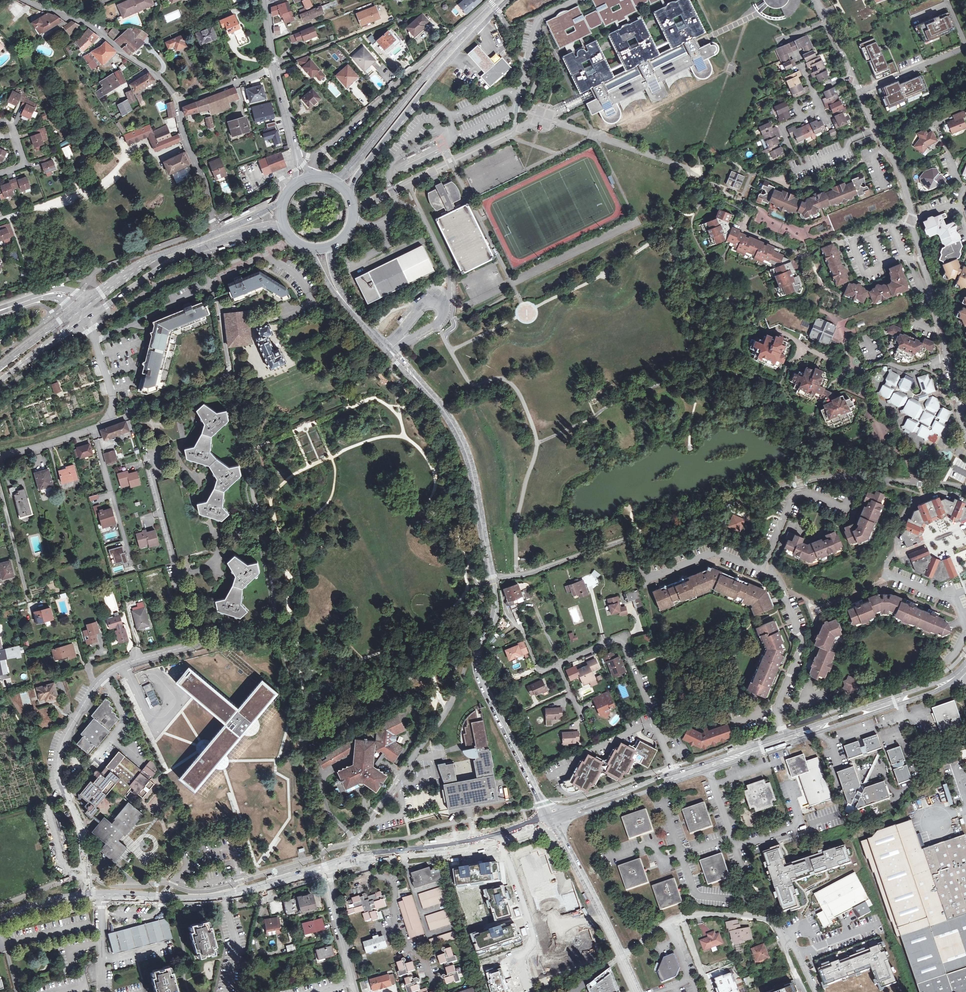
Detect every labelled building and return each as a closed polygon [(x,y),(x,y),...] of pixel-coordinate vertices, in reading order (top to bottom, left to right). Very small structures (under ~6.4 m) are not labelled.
[(123,16),(121,17),(123,21),(156,6),(154,2),(152,3),(151,0),(129,0),(127,1),(118,6),(123,16)] [(322,11),(338,5),(336,0),(301,15),(303,22),(316,16),(317,18),(323,15),(322,11)] [(312,6),(309,0),(307,0),(303,2),(306,9),(312,6)] [(467,0),(461,0),(453,7),(456,10),(467,0)] [(462,17),(478,3),(476,0),(467,0),(456,10),(462,17)] [(584,18),(578,6),(569,11),(562,12),(556,17),(546,22),(559,48),(564,46),(568,53),(563,56),(581,93),(590,88),(593,94),(596,99),(594,100),(599,111),(605,109),(609,116),(613,117),(614,113),(611,106),(617,103),(619,101),(623,97),(618,88),(632,81),(636,91),(642,90),(645,88),(650,86),(654,94),(658,95),(660,92),(656,83),(662,80),(665,79),(668,75),(664,66),(677,59),(681,68),(687,68),(690,67),(696,64),(699,71),(704,72),(705,69),(703,63),(708,60),(707,58),(708,58),(711,56),(715,56),(718,53),(718,52),(718,50),(718,47),(715,44),(711,43),(700,48),(697,42),(695,37),(704,33),(688,0),(678,0),(654,12),(672,48),(669,50),(664,50),(661,54),(659,55),(641,18),(629,24),(624,25),(621,28),(609,34),(626,71),(624,72),(619,72),(615,76),(613,77),(595,41),(586,45),(582,38),(591,33),(589,29),(590,28),(590,29),(602,23),(603,22),(605,26),(617,20),(618,23),(626,18),(625,16),(637,11),(635,6),(636,6),(636,7),(648,1),(647,0),(648,0),(592,0),(598,11),(597,11),(596,11),(584,16),(585,17),(584,18)] [(766,2),(768,5),(771,7),(775,8),(781,8),(786,19),(796,9),(800,0),(765,0),(766,2)] [(907,9),(910,15),(943,1),(942,0),(930,0),(907,9)] [(288,2),(285,3),(287,12),(288,16),(284,18),(283,18),(285,23),(295,20),(293,17),(290,5),(288,2)] [(272,16),(283,13),(287,12),(285,3),(279,5),(272,8),(272,16)] [(862,21),(877,13),(872,3),(857,11),(862,21)] [(369,22),(380,18),(376,6),(357,14),(362,28),(370,25),(369,22)] [(33,23),(36,27),(35,28),(39,34),(43,32),(43,33),(57,24),(60,27),(64,25),(65,27),(64,27),(69,33),(79,25),(72,21),(68,24),(55,15),(54,16),(42,12),(43,17),(33,23)] [(420,31),(430,22),(423,13),(407,27),(410,31),(408,32),(411,38),(413,39),(414,39),(422,32),(420,31)] [(955,30),(948,13),(916,27),(923,44),(955,30)] [(229,33),(240,28),(234,15),(221,21),(223,27),(226,26),(229,33)] [(132,32),(143,42),(148,35),(140,28),(136,27),(134,30),(132,32)] [(201,45),(217,38),(212,27),(196,34),(201,45)] [(240,28),(229,33),(231,37),(243,31),(241,27),(240,28)] [(303,38),(304,41),(317,36),(313,27),(291,36),(293,43),(303,38)] [(130,54),(143,42),(132,32),(134,30),(131,28),(115,41),(130,54)] [(114,29),(109,34),(114,38),(118,32),(114,29)] [(76,42),(83,51),(99,37),(88,30),(84,34),(76,42)] [(386,51),(392,47),(390,45),(395,40),(388,31),(377,41),(386,51)] [(497,31),(492,33),(497,44),(503,41),(497,31)] [(799,64),(795,58),(792,60),(789,53),(806,45),(808,52),(805,54),(808,60),(819,55),(809,34),(778,48),(788,69),(799,64)] [(184,42),(186,41),(183,35),(166,43),(170,52),(176,50),(177,51),(186,46),(184,42)] [(874,37),(858,44),(859,47),(858,48),(864,62),(867,61),(875,80),(890,73),(874,37)] [(93,58),(95,56),(100,62),(103,65),(116,52),(106,42),(101,46),(84,57),(88,63),(92,60),(94,59),(93,58)] [(485,74),(495,65),(478,45),(468,54),(485,74)] [(363,71),(374,61),(362,48),(351,58),(363,71)] [(307,56),(297,60),(303,67),(312,77),(315,74),(320,80),(324,76),(307,56)] [(817,71),(813,73),(815,77),(819,75),(822,81),(831,77),(822,56),(809,62),(811,67),(815,65),(817,71)] [(495,65),(485,74),(481,77),(490,87),(511,68),(502,58),(495,65)] [(696,64),(690,67),(694,75),(697,79),(701,80),(706,79),(709,77),(712,74),(713,70),(713,66),(708,58),(707,58),(708,60),(703,63),(705,69),(704,72),(699,71),(696,64)] [(668,75),(681,68),(677,59),(664,66),(668,75)] [(347,65),(340,72),(341,74),(338,77),(347,87),(352,82),(351,81),(356,76),(347,65)] [(692,77),(687,68),(681,68),(668,75),(665,79),(669,89),(672,85),(675,82),(681,78),(686,77),(692,77)] [(126,82),(125,81),(120,70),(115,72),(121,84),(126,82)] [(801,70),(787,76),(796,97),(810,90),(808,86),(804,88),(799,76),(803,74),(801,70)] [(130,84),(137,97),(140,96),(138,91),(155,80),(149,73),(130,84)] [(107,78),(113,89),(120,84),(113,74),(107,78)] [(895,82),(880,88),(883,96),(879,97),(886,113),(906,104),(904,100),(927,91),(921,76),(897,86),(895,82)] [(113,89),(107,78),(100,82),(103,87),(100,89),(102,92),(103,95),(113,89)] [(650,86),(645,88),(649,96),(651,98),(653,100),(657,101),(660,100),(663,99),(665,96),(666,93),(666,89),(662,80),(656,83),(660,92),(658,95),(654,94),(650,86)] [(618,88),(623,97),(636,91),(632,81),(618,88)] [(251,102),(266,98),(262,86),(247,89),(251,102)] [(829,96),(825,98),(829,107),(833,105),(839,118),(835,120),(839,127),(849,122),(845,111),(850,109),(848,106),(845,107),(836,86),(826,91),(829,96)] [(224,92),(228,102),(239,98),(235,88),(224,92)] [(310,108),(320,98),(312,89),(300,100),(303,102),(304,101),(310,108)] [(24,100),(24,99),(27,93),(21,90),(18,94),(13,91),(8,102),(16,106),(19,101),(20,98),(24,100)] [(647,100),(642,90),(636,91),(623,97),(619,101),(624,111),(627,106),(631,102),(639,99),(647,100)] [(130,103),(136,101),(131,91),(126,93),(130,103)] [(195,103),(198,112),(210,109),(214,108),(215,113),(217,112),(230,107),(228,102),(224,92),(195,103)] [(24,99),(24,100),(23,103),(22,105),(25,107),(24,110),(22,115),(30,119),(35,109),(30,106),(31,102),(24,99)] [(592,115),(599,111),(594,100),(586,104),(592,115)] [(123,116),(131,110),(127,101),(118,105),(123,116)] [(792,116),(789,109),(791,108),(788,101),(777,106),(782,117),(780,118),(782,121),(792,116)] [(170,118),(176,116),(173,102),(167,104),(170,118)] [(185,115),(198,112),(195,103),(183,107),(185,115)] [(271,103),(252,108),(255,121),(274,116),(271,103)] [(605,109),(599,111),(603,119),(605,121),(607,123),(611,124),(616,123),(619,120),(621,117),(621,114),(620,109),(617,103),(611,106),(614,113),(613,117),(609,116),(605,109)] [(947,123),(951,131),(955,129),(956,132),(962,129),(961,128),(965,127),(960,113),(954,115),(956,119),(947,123)] [(229,122),(232,132),(233,132),(234,134),(238,133),(238,134),(249,131),(245,118),(229,122)] [(788,129),(790,135),(793,134),(794,136),(797,142),(821,131),(822,133),(826,131),(821,121),(819,122),(818,122),(817,121),(796,130),(796,128),(795,126),(788,129)] [(758,127),(772,159),(783,154),(776,139),(780,137),(775,127),(771,129),(769,123),(758,127)] [(128,145),(148,137),(155,151),(181,141),(179,136),(178,135),(158,143),(149,125),(125,136),(128,145)] [(159,141),(171,136),(166,126),(154,131),(159,141)] [(274,127),(263,130),(265,134),(264,134),(265,140),(269,139),(270,143),(274,142),(276,147),(282,146),(277,130),(275,131),(274,127)] [(34,147),(43,144),(42,140),(46,139),(44,133),(46,133),(45,128),(43,128),(36,130),(37,134),(34,135),(31,137),(34,147)] [(834,128),(828,131),(831,137),(837,134),(834,128)] [(928,136),(927,134),(925,130),(918,133),(920,138),(914,147),(922,153),(927,146),(937,141),(933,133),(928,136)] [(61,148),(66,160),(74,157),(69,145),(61,148)] [(182,153),(164,162),(169,174),(188,166),(188,165),(190,164),(184,153),(182,154),(182,153)] [(281,153),(267,158),(271,169),(272,172),(286,166),(281,153)] [(271,169),(267,158),(267,157),(261,159),(263,164),(261,165),(263,171),(271,169)] [(41,165),(43,164),(46,173),(56,169),(53,160),(50,162),(49,158),(40,161),(41,165)] [(218,179),(227,175),(221,158),(209,163),(212,169),(214,168),(218,179)] [(936,182),(936,181),(935,181),(934,179),(939,173),(937,169),(932,169),(932,170),(928,170),(928,172),(925,172),(921,176),(924,184),(930,188),(934,184),(936,186),(939,183),(943,183),(946,179),(941,174),(937,179),(937,180),(936,182)] [(745,176),(732,171),(726,184),(739,189),(745,176)] [(824,191),(817,194),(822,206),(824,205),(825,207),(834,203),(833,202),(837,200),(838,204),(850,199),(849,196),(852,195),(852,196),(857,194),(858,196),(864,193),(865,195),(869,194),(869,193),(869,192),(867,187),(866,186),(863,187),(860,186),(861,182),(864,181),(864,180),(862,174),(861,174),(857,175),(858,177),(853,179),(852,180),(853,182),(845,185),(844,183),(832,188),(832,190),(825,193),(824,191)] [(13,180),(17,188),(21,187),(22,191),(31,188),(27,177),(18,180),(18,178),(13,180)] [(437,210),(444,206),(453,202),(461,198),(451,179),(427,190),(437,210)] [(17,188),(13,180),(9,181),(10,183),(2,186),(3,190),(0,191),(0,192),(1,194),(0,195),(0,196),(1,200),(6,198),(5,196),(14,194),(12,190),(17,188)] [(229,181),(221,182),(223,194),(231,192),(229,181)] [(803,217),(804,217),(805,215),(809,214),(815,211),(817,212),(818,211),(819,210),(818,208),(813,196),(806,199),(804,202),(793,197),(794,196),(792,195),(792,194),(790,193),(790,194),(786,192),(787,192),(785,191),(784,192),(782,191),(781,192),(774,189),(774,188),(773,186),(768,184),(769,183),(766,181),(765,181),(764,182),(762,187),(762,188),(764,189),(766,193),(763,195),(760,193),(759,194),(757,199),(757,200),(761,202),(762,201),(766,203),(768,202),(769,201),(773,203),(774,202),(777,203),(775,206),(785,210),(787,207),(789,208),(789,210),(796,213),(797,211),(799,213),(799,214),(800,215),(801,217),(803,217)] [(827,214),(835,234),(902,207),(900,201),(898,197),(897,194),(895,187),(877,195),(827,214)] [(822,206),(817,194),(816,193),(813,194),(813,196),(818,208),(822,206)] [(940,198),(929,203),(931,208),(943,202),(940,198)] [(453,202),(444,206),(446,211),(456,206),(453,202)] [(461,204),(456,206),(446,211),(441,214),(443,218),(439,220),(463,270),(491,257),(467,206),(463,208),(461,204)] [(807,246),(835,234),(827,214),(803,225),(758,205),(756,210),(749,225),(803,247),(804,247),(807,246)] [(713,222),(710,221),(702,224),(705,231),(707,231),(709,238),(708,238),(711,245),(719,241),(720,240),(723,238),(724,240),(726,239),(727,240),(730,241),(734,230),(731,229),(729,228),(728,224),(729,221),(728,220),(730,214),(720,210),(716,219),(717,220),(713,222)] [(946,263),(954,259),(956,259),(957,258),(956,256),(958,255),(961,250),(959,244),(960,244),(958,240),(959,240),(956,233),(955,233),(954,230),(955,230),(952,222),(945,225),(943,219),(946,217),(945,213),(938,216),(937,215),(923,221),(925,227),(926,229),(928,230),(927,233),(928,237),(936,234),(937,234),(943,236),(945,240),(944,243),(944,245),(943,249),(944,252),(942,253),(938,260),(946,263)] [(2,226),(3,230),(1,231),(0,231),(0,241),(5,240),(9,238),(14,236),(11,230),(9,223),(2,226)] [(732,246),(737,234),(738,232),(739,231),(736,230),(732,227),(731,229),(734,230),(730,241),(729,244),(730,245),(732,246)] [(749,239),(737,234),(732,246),(732,247),(737,249),(736,250),(744,254),(745,252),(750,254),(754,257),(754,258),(762,262),(763,260),(767,262),(768,261),(773,249),(749,239)] [(833,246),(832,244),(822,248),(823,251),(824,252),(826,255),(824,256),(826,259),(827,259),(828,263),(828,264),(830,270),(832,270),(833,274),(832,274),(833,278),(834,277),(836,281),(835,282),(836,285),(847,280),(846,278),(847,276),(846,273),(846,272),(846,270),(846,269),(845,268),(844,268),(842,265),(841,265),(839,260),(839,258),(838,255),(839,254),(839,252),(837,251),(836,250),(835,247),(833,246)] [(422,245),(355,278),(368,304),(434,271),(422,245)] [(773,249),(768,261),(772,263),(776,253),(778,254),(779,250),(774,248),(773,249)] [(775,268),(772,269),(771,269),(774,276),(775,275),(779,286),(778,287),(781,295),(787,293),(788,290),(793,289),(793,290),(797,292),(799,286),(801,287),(802,284),(798,275),(796,275),(795,271),(792,273),(789,266),(792,264),(790,261),(789,262),(789,260),(788,259),(782,256),(783,256),(778,254),(776,253),(772,263),(775,264),(774,266),(775,268)] [(946,263),(944,264),(945,266),(943,267),(945,272),(944,274),(946,275),(948,279),(952,278),(954,279),(955,277),(954,274),(956,274),(959,275),(956,283),(958,285),(960,288),(964,287),(965,288),(965,268),(962,267),(962,268),(959,267),(959,265),(958,264),(957,261),(954,259),(946,263)] [(848,283),(845,292),(844,294),(847,295),(848,294),(851,295),(851,297),(855,298),(855,297),(859,299),(859,300),(862,301),(865,295),(867,296),(870,295),(873,302),(876,301),(877,300),(880,299),(881,299),(884,298),(884,297),(889,295),(890,296),(895,294),(895,292),(899,291),(899,292),(907,288),(906,285),(906,284),(901,269),(901,267),(900,264),(889,269),(890,270),(889,272),(891,276),(891,277),(890,278),(891,278),(891,279),(890,283),(884,285),(883,285),(879,286),(877,285),(876,285),(876,286),(875,287),(875,288),(872,289),(872,290),(869,292),(864,289),(864,288),(860,286),(860,285),(858,284),(857,284),(856,285),(852,283),(851,284),(848,283)] [(229,292),(233,304),(263,293),(281,303),(291,300),(286,289),(285,289),(284,287),(265,275),(260,272),(257,273),(257,272),(242,278),(241,275),(237,277),(238,278),(234,280),(235,281),(228,284),(230,290),(229,292)] [(777,325),(779,325),(807,338),(815,335),(839,345),(842,344),(864,335),(919,313),(915,303),(911,293),(834,324),(814,316),(800,310),(783,303),(762,312),(769,328),(777,325)] [(139,388),(153,391),(166,387),(180,335),(210,323),(206,315),(211,313),(208,304),(205,305),(203,301),(193,305),(193,303),(193,302),(192,301),(188,303),(184,305),(184,306),(185,308),(154,321),(155,324),(154,327),(154,330),(151,332),(153,335),(146,360),(144,362),(145,364),(143,372),(147,373),(146,377),(142,376),(139,388)] [(250,332),(248,311),(224,313),(228,347),(251,343),(250,332)] [(258,340),(257,340),(271,370),(286,363),(281,353),(280,353),(278,349),(274,351),(268,337),(273,334),(269,324),(258,328),(260,335),(258,335),(257,336),(257,337),(257,338),(257,339),(257,340),(258,340)] [(894,335),(892,338),(895,339),(894,342),(898,344),(898,345),(898,347),(896,353),(898,355),(897,357),(906,361),(907,358),(910,360),(912,354),(915,353),(916,351),(919,353),(921,350),(923,351),(925,348),(929,350),(935,348),(932,341),(926,339),(923,340),(922,343),(914,339),(914,338),(903,334),(899,333),(900,331),(898,327),(894,325),(892,325),(891,325),(886,327),(889,333),(894,335)] [(758,342),(754,340),(752,345),(755,346),(752,354),(755,355),(754,356),(765,361),(777,365),(777,364),(780,365),(784,358),(782,357),(783,354),(782,354),(787,342),(785,342),(786,339),(779,336),(778,337),(775,336),(775,337),(774,338),(766,334),(764,340),(759,338),(758,342)] [(793,387),(797,389),(800,390),(800,392),(809,396),(810,394),(813,395),(817,398),(818,396),(820,396),(823,390),(824,387),(824,381),(822,381),(825,374),(825,372),(819,369),(818,372),(813,370),(806,367),(803,373),(799,371),(797,374),(795,373),(793,378),(795,379),(793,382),(795,383),(793,387)] [(932,397),(932,396),(930,396),(929,393),(931,392),(935,391),(931,379),(929,380),(927,374),(917,377),(921,391),(920,394),(915,395),(913,394),(910,388),(910,387),(912,382),(904,378),(901,379),(899,378),(899,375),(892,372),(891,369),(889,370),(889,372),(886,379),(886,382),(885,385),(883,385),(879,392),(877,393),(878,396),(880,395),(887,399),(889,398),(891,394),(893,395),(890,399),(887,400),(888,404),(891,403),(898,407),(903,405),(905,402),(907,403),(902,410),(900,411),(901,414),(904,413),(914,418),(912,420),(909,418),(907,419),(903,426),(901,427),(902,429),(904,429),(911,432),(913,432),(917,433),(917,435),(924,439),(925,441),(928,440),(927,437),(929,434),(931,435),(934,434),(934,433),(938,434),(939,437),(941,436),(940,434),(944,427),(943,425),(944,422),(947,421),(950,414),(952,413),(952,411),(949,411),(943,408),(940,409),(938,408),(939,406),(937,405),(939,403),(936,401),(937,399),(932,397)] [(58,382),(52,385),(55,392),(61,390),(58,382)] [(800,390),(797,389),(796,393),(811,400),(813,395),(810,394),(809,396),(800,392),(800,390)] [(818,400),(823,402),(826,394),(831,396),(835,395),(834,394),(823,390),(820,396),(818,400)] [(822,408),(824,414),(823,414),(825,421),(827,421),(829,424),(833,423),(836,422),(836,423),(846,419),(846,417),(849,416),(853,414),(851,410),(853,410),(852,406),(853,406),(851,401),(850,401),(849,398),(844,400),(841,395),(836,397),(835,395),(831,396),(826,394),(823,402),(825,407),(822,408)] [(204,404),(197,410),(205,424),(202,433),(194,446),(185,449),(187,458),(198,462),(209,465),(217,479),(214,488),(207,501),(197,504),(199,513),(211,517),(222,520),(229,513),(222,507),(224,491),(241,475),(239,465),(229,468),(216,458),(210,451),(211,436),(228,420),(226,411),(217,413),(204,404)] [(836,422),(833,423),(834,428),(851,421),(849,416),(846,417),(846,419),(836,423),(836,422)] [(114,426),(117,436),(130,431),(126,421),(114,426)] [(117,436),(114,426),(102,430),(105,440),(117,436)] [(81,458),(93,455),(91,446),(89,446),(89,445),(88,445),(78,448),(81,458)] [(108,463),(117,460),(118,460),(115,451),(104,454),(107,463),(108,463)] [(68,471),(64,472),(64,471),(60,472),(63,483),(78,479),(75,465),(67,468),(68,471)] [(42,495),(55,491),(49,470),(36,474),(42,495)] [(137,472),(132,474),(132,475),(129,476),(129,475),(128,472),(118,474),(122,484),(130,482),(131,485),(132,487),(141,484),(137,472)] [(20,516),(31,513),(24,489),(18,491),(17,486),(9,489),(11,496),(14,495),(20,516)] [(883,525),(886,516),(886,515),(893,498),(869,488),(854,523),(811,541),(791,533),(781,556),(811,570),(827,563),(828,561),(873,543),(874,542),(881,526),(883,525)] [(917,543),(921,542),(918,535),(924,521),(945,513),(958,519),(960,522),(965,519),(965,507),(963,506),(965,503),(954,499),(953,502),(944,499),(940,500),(939,497),(917,506),(918,509),(914,511),(911,520),(908,518),(901,535),(904,540),(904,542),(907,547),(913,545),(917,543)] [(114,515),(113,513),(112,509),(104,512),(103,510),(102,510),(100,505),(94,507),(96,515),(99,514),(100,516),(104,528),(116,524),(114,515)] [(924,521),(918,535),(921,542),(924,541),(922,535),(927,524),(945,517),(955,521),(956,523),(960,522),(958,519),(945,513),(924,521)] [(729,525),(740,530),(744,520),(733,515),(729,525)] [(140,546),(145,544),(149,543),(150,546),(159,544),(155,531),(147,534),(146,532),(143,533),(137,535),(140,546)] [(122,546),(108,550),(110,555),(112,554),(115,564),(122,563),(123,565),(128,563),(125,553),(124,553),(122,546)] [(942,566),(952,562),(950,558),(942,561),(930,556),(930,555),(926,548),(923,549),(927,560),(942,566)] [(957,575),(952,562),(942,566),(927,560),(923,549),(909,555),(916,572),(932,579),(940,582),(957,575)] [(235,556),(228,562),(236,576),(235,579),(233,585),(226,598),(216,601),(219,610),(230,614),(240,617),(247,611),(241,604),(242,588),(260,572),(257,562),(248,565),(235,556)] [(5,579),(15,576),(11,561),(0,564),(0,566),(1,570),(2,569),(5,579)] [(763,591),(761,590),(756,587),(756,586),(736,577),(735,574),(732,576),(711,567),(710,568),(709,569),(708,566),(706,565),(706,568),(707,571),(705,571),(704,568),(682,577),(680,576),(679,579),(665,584),(662,583),(661,586),(650,591),(661,614),(709,594),(744,608),(747,615),(769,606),(766,599),(767,598),(764,591),(763,591)] [(592,574),(597,578),(601,574),(595,570),(592,574)] [(573,595),(580,593),(581,592),(583,596),(588,594),(583,580),(579,582),(570,585),(565,587),(567,591),(572,590),(573,595)] [(154,599),(168,596),(165,581),(150,585),(154,599)] [(524,600),(518,583),(501,590),(505,602),(507,602),(506,605),(509,606),(510,606),(515,604),(524,600)] [(518,583),(524,600),(533,597),(529,586),(529,585),(527,584),(525,583),(518,583)] [(633,600),(640,597),(638,591),(632,592),(632,591),(628,593),(628,594),(625,595),(627,601),(633,600)] [(940,617),(938,617),(936,616),(935,616),(934,616),(935,613),(935,612),(933,611),(932,612),(931,614),(929,614),(929,613),(928,612),(926,611),(926,612),(918,609),(918,608),(915,607),(914,607),(913,607),(913,604),(913,603),(912,602),(910,603),(909,605),(907,604),(906,603),(904,602),(903,603),(900,601),(901,598),(892,594),(877,594),(869,598),(870,601),(866,602),(865,602),(863,602),(862,603),(862,604),(860,604),(859,602),(858,601),(856,602),(855,604),(856,606),(854,607),(854,606),(852,607),(851,608),(847,610),(857,632),(881,622),(888,623),(937,643),(941,635),(951,631),(947,623),(946,624),(945,623),(943,621),(943,620),(939,618),(940,617)] [(617,597),(608,599),(611,614),(620,612),(620,615),(627,614),(626,607),(621,608),(619,609),(617,597)] [(642,606),(640,597),(633,600),(635,608),(642,606)] [(40,621),(40,623),(54,619),(51,608),(45,610),(40,611),(35,612),(38,622),(40,621)] [(138,629),(150,626),(145,608),(134,612),(138,629)] [(513,612),(512,610),(510,610),(513,620),(518,618),(515,612),(513,612)] [(118,641),(128,638),(125,628),(122,629),(120,626),(123,625),(120,616),(119,613),(116,614),(117,617),(109,620),(111,628),(111,629),(117,627),(118,630),(116,631),(118,641)] [(821,627),(820,630),(804,668),(811,671),(810,672),(812,676),(817,678),(819,674),(825,677),(828,670),(830,670),(833,663),(831,662),(835,652),(839,641),(843,639),(838,626),(839,626),(838,623),(836,622),(835,620),(829,622),(828,622),(826,621),(825,620),(820,622),(819,626),(821,627)] [(764,697),(785,649),(774,621),(755,628),(763,649),(746,689),(764,697)] [(89,630),(84,631),(86,637),(88,636),(89,639),(86,639),(88,644),(98,641),(96,634),(100,633),(97,622),(88,625),(89,630)] [(636,645),(651,641),(648,633),(634,637),(636,645)] [(6,673),(5,668),(6,668),(4,659),(18,656),(21,655),(19,647),(3,651),(0,638),(0,674),(6,673)] [(73,652),(75,657),(76,657),(73,644),(67,646),(69,653),(73,652)] [(513,649),(502,656),(507,665),(524,654),(518,644),(512,648),(513,649)] [(69,653),(67,646),(53,650),(55,660),(60,658),(69,656),(70,658),(75,657),(73,652),(69,653)] [(612,676),(619,673),(618,671),(622,670),(619,664),(618,665),(617,662),(618,662),(617,658),(614,659),(611,653),(601,657),(604,664),(606,663),(612,676)] [(582,671),(580,668),(576,670),(579,676),(581,675),(584,683),(588,681),(594,679),(591,671),(598,667),(595,659),(586,663),(587,665),(584,667),(585,669),(582,671)] [(176,682),(225,724),(238,707),(190,666),(186,670),(178,680),(176,682)] [(849,689),(851,689),(850,691),(855,693),(857,689),(860,688),(859,684),(860,681),(856,680),(855,677),(852,678),(849,676),(847,680),(844,681),(845,684),(844,688),(848,690),(849,689)] [(238,707),(225,724),(241,737),(279,693),(262,679),(238,707)] [(530,694),(533,693),(537,692),(538,693),(542,691),(545,690),(541,680),(526,687),(530,694)] [(52,697),(53,699),(58,698),(55,683),(38,688),(41,699),(46,698),(52,697)] [(141,687),(151,708),(160,704),(150,683),(141,687)] [(608,690),(597,695),(600,702),(598,702),(596,707),(599,709),(601,712),(607,715),(610,708),(614,706),(608,690)] [(600,702),(597,695),(592,697),(596,707),(598,702),(600,702)] [(92,716),(93,717),(109,730),(119,718),(116,715),(117,714),(112,710),(114,708),(109,705),(111,702),(106,698),(92,716)] [(941,733),(963,726),(955,701),(932,709),(941,733)] [(467,718),(466,718),(467,724),(466,724),(467,726),(464,727),(466,733),(463,733),(466,747),(475,745),(476,747),(477,751),(479,751),(479,750),(484,749),(484,748),(484,747),(483,746),(488,745),(480,704),(479,703),(481,713),(476,714),(476,712),(478,712),(478,709),(475,709),(474,711),(471,713),(469,715),(467,716),(467,718)] [(599,709),(596,707),(599,714),(606,717),(607,715),(601,712),(599,709)] [(545,709),(545,719),(550,719),(554,719),(554,717),(558,717),(561,717),(561,708),(545,709)] [(386,753),(384,755),(393,762),(403,747),(394,741),(395,735),(405,730),(397,714),(387,719),(388,721),(380,725),(380,727),(377,727),(376,742),(376,749),(380,750),(383,752),(386,753)] [(109,730),(93,717),(89,722),(91,724),(82,734),(84,735),(78,743),(90,753),(109,730)] [(241,737),(225,724),(179,778),(195,791),(241,737)] [(689,727),(684,736),(688,739),(687,741),(700,746),(727,737),(726,735),(730,734),(727,724),(708,731),(706,727),(701,729),(703,733),(701,733),(689,727)] [(562,744),(567,743),(571,743),(571,741),(575,741),(579,741),(578,732),(562,733),(562,744)] [(402,745),(410,740),(405,734),(398,739),(402,745)] [(849,760),(882,749),(878,735),(867,739),(844,747),(849,760)] [(342,778),(343,780),(346,787),(358,781),(358,782),(360,781),(363,781),(365,783),(366,782),(377,789),(381,784),(382,781),(386,776),(375,768),(376,768),(373,766),(370,764),(370,762),(372,762),(374,742),(374,740),(367,739),(364,739),(357,739),(356,743),(355,752),(355,761),(357,761),(357,762),(350,765),(350,766),(339,772),(342,778)] [(578,757),(571,770),(567,776),(560,778),(561,780),(558,780),(559,783),(560,785),(563,787),(565,788),(567,789),(572,788),(574,787),(576,786),(577,785),(579,782),(583,784),(583,783),(585,784),(586,782),(593,780),(597,772),(605,770),(615,776),(616,774),(617,773),(618,773),(622,767),(624,768),(626,770),(631,762),(642,759),(647,762),(648,763),(652,756),(654,754),(656,750),(652,748),(639,740),(637,739),(634,744),(630,745),(628,744),(627,746),(622,743),(621,744),(620,743),(619,745),(612,747),(610,750),(605,758),(602,758),(595,754),(593,756),(588,753),(588,755),(586,754),(585,755),(578,757)] [(351,751),(352,751),(353,742),(349,742),(326,756),(331,763),(351,751)] [(19,753),(16,743),(11,745),(14,755),(19,753)] [(449,809),(461,807),(495,800),(494,796),(491,781),(495,780),(494,777),(491,777),(491,775),(494,775),(492,767),(493,766),(490,750),(489,750),(489,748),(484,749),(479,750),(479,751),(477,751),(476,747),(462,750),(463,752),(465,754),(467,755),(469,757),(471,757),(473,757),(475,757),(475,759),(473,759),(476,772),(478,772),(479,777),(477,778),(457,782),(453,762),(447,764),(448,764),(446,765),(445,762),(437,764),(445,784),(443,784),(447,801),(448,809),(449,809)] [(907,761),(906,761),(901,747),(887,752),(893,767),(892,768),(893,770),(894,770),(899,785),(912,780),(908,766),(909,766),(907,761)] [(149,761),(140,772),(124,758),(125,756),(119,751),(101,773),(98,770),(97,770),(95,771),(94,773),(95,775),(98,777),(93,782),(91,781),(81,794),(92,803),(88,807),(89,808),(85,812),(91,817),(92,816),(99,823),(92,831),(107,843),(101,850),(115,861),(122,853),(127,847),(118,840),(121,837),(124,833),(125,835),(135,823),(136,823),(144,814),(140,811),(129,801),(115,818),(115,819),(112,822),(105,816),(101,821),(95,816),(94,814),(99,808),(97,807),(104,798),(112,788),(123,797),(129,790),(132,787),(134,789),(134,790),(133,792),(134,793),(136,794),(137,793),(143,798),(155,783),(152,782),(150,780),(152,777),(158,770),(153,759),(149,761)] [(373,766),(376,768),(384,755),(386,753),(383,752),(373,766)] [(790,762),(787,763),(788,766),(791,777),(794,778),(799,776),(810,807),(833,799),(818,757),(806,762),(804,756),(802,755),(789,760),(790,762)] [(865,790),(860,788),(853,769),(836,775),(847,806),(858,812),(889,801),(883,784),(865,790)] [(769,779),(743,788),(752,814),(778,805),(769,779)] [(949,785),(944,786),(946,797),(943,797),(945,807),(952,806),(949,785)] [(691,834),(713,826),(709,814),(705,802),(683,810),(687,822),(691,834)] [(641,835),(653,831),(646,809),(622,817),(630,839),(641,835)] [(918,985),(965,969),(965,836),(965,835),(924,849),(946,915),(923,923),(925,929),(901,937),(918,985)] [(769,851),(762,853),(782,913),(789,910),(790,913),(800,909),(791,883),(850,863),(844,846),(785,866),(779,846),(769,850),(769,851)] [(538,850),(517,858),(537,912),(567,902),(569,908),(577,905),(563,867),(554,870),(547,852),(539,854),(538,850)] [(708,885),(730,877),(722,853),(700,861),(704,873),(708,885)] [(627,890),(648,883),(645,872),(640,859),(619,867),(627,890)] [(498,863),(454,870),(457,887),(501,880),(498,863)] [(433,868),(430,869),(430,868),(412,874),(417,889),(442,880),(440,873),(439,873),(438,871),(436,871),(436,870),(433,870),(433,868)] [(869,908),(873,906),(855,873),(814,895),(823,912),(817,915),(824,928),(833,924),(831,920),(853,909),(859,919),(872,912),(869,908)] [(661,910),(682,902),(680,895),(674,879),(652,886),(661,910)] [(423,909),(448,902),(443,886),(418,894),(423,909)] [(504,886),(484,891),(494,923),(513,917),(504,886)] [(373,921),(377,920),(375,912),(373,912),(372,910),(376,909),(377,910),(386,907),(384,900),(386,899),(385,895),(382,896),(381,891),(375,893),(376,894),(364,898),(363,897),(345,902),(348,910),(346,911),(347,915),(364,910),(365,914),(364,914),(367,922),(371,920),(371,919),(372,919),(373,921)] [(294,899),(298,913),(315,909),(311,895),(294,899)] [(398,903),(410,939),(425,934),(412,895),(403,898),(404,901),(398,903)] [(287,916),(298,913),(294,899),(283,901),(287,916)] [(430,932),(455,923),(450,909),(425,917),(430,932)] [(270,921),(267,922),(267,921),(265,921),(266,931),(283,928),(281,919),(270,921)] [(114,954),(172,938),(167,920),(109,935),(114,954)] [(306,934),(323,930),(320,920),(303,924),(306,934)] [(515,921),(471,935),(477,954),(521,940),(515,921)] [(195,924),(190,926),(192,932),(189,933),(195,953),(197,952),(199,959),(204,958),(204,956),(209,954),(210,956),(215,955),(213,948),(216,948),(210,927),(208,928),(206,922),(201,923),(201,925),(196,926),(195,924)] [(703,935),(709,932),(704,922),(698,925),(703,935)] [(598,950),(590,926),(553,939),(556,948),(538,954),(543,969),(598,950)] [(729,928),(730,933),(732,933),(734,942),(743,940),(743,941),(751,939),(749,929),(740,931),(739,926),(738,926),(729,928)] [(457,931),(429,940),(431,947),(459,938),(457,931)] [(712,933),(707,935),(708,938),(700,941),(702,946),(703,945),(705,950),(709,949),(710,947),(714,945),(716,946),(723,944),(719,934),(715,935),(713,936),(712,933)] [(814,960),(817,969),(818,968),(878,945),(877,944),(881,943),(883,942),(880,935),(814,960)] [(378,940),(365,944),(367,952),(387,946),(384,938),(381,939),(382,940),(379,941),(378,940)] [(818,968),(817,969),(824,989),(828,987),(827,985),(842,979),(843,981),(846,980),(845,978),(856,973),(857,976),(861,975),(860,972),(872,967),(876,978),(873,981),(875,985),(878,984),(880,990),(898,984),(894,974),(896,972),(894,967),(892,968),(888,957),(890,956),(888,951),(886,952),(884,948),(887,947),(884,941),(883,942),(881,943),(877,944),(878,945),(818,968)] [(315,950),(316,954),(318,960),(324,959),(334,956),(332,946),(315,950)] [(768,958),(763,946),(752,950),(757,962),(768,958)] [(447,953),(446,954),(438,957),(441,965),(444,964),(448,976),(449,978),(447,979),(447,977),(446,976),(445,976),(443,976),(443,978),(444,979),(445,979),(447,985),(456,982),(460,980),(459,975),(463,973),(461,968),(456,969),(455,966),(452,967),(450,963),(456,961),(454,957),(451,948),(446,949),(445,948),(444,948),(443,949),(442,951),(444,952),(445,952),(447,952),(447,953)] [(680,968),(674,953),(664,958),(658,972),(662,983),(676,977),(680,968)] [(318,960),(316,954),(314,954),(317,964),(325,961),(324,959),(318,960)] [(400,972),(401,977),(407,975),(408,978),(405,979),(406,983),(401,984),(403,990),(407,989),(408,991),(416,991),(418,991),(428,991),(427,988),(420,990),(419,985),(418,985),(417,986),(416,984),(418,984),(419,984),(419,983),(421,981),(420,980),(419,979),(418,979),(414,980),(412,972),(416,970),(413,962),(405,965),(404,965),(403,963),(405,963),(405,962),(406,961),(406,960),(405,959),(404,959),(402,960),(403,961),(397,963),(400,972)] [(152,971),(154,978),(151,978),(155,991),(177,991),(172,973),(169,973),(168,967),(162,968),(163,970),(158,971),(157,970),(152,971)] [(918,985),(920,991),(965,991),(965,969),(918,985)] [(589,984),(592,991),(616,991),(608,971),(589,984)] [(710,979),(715,991),(740,991),(732,971),(710,979)] [(505,974),(508,983),(513,982),(510,973),(505,974)] [(510,986),(507,987),(502,975),(488,980),(492,991),(512,991),(510,986)] [(391,985),(389,976),(370,980),(373,990),(381,988),(382,990),(387,988),(387,987),(391,985)] [(753,983),(750,977),(743,980),(746,986),(753,983)] [(793,982),(766,991),(797,991),(793,982)]
